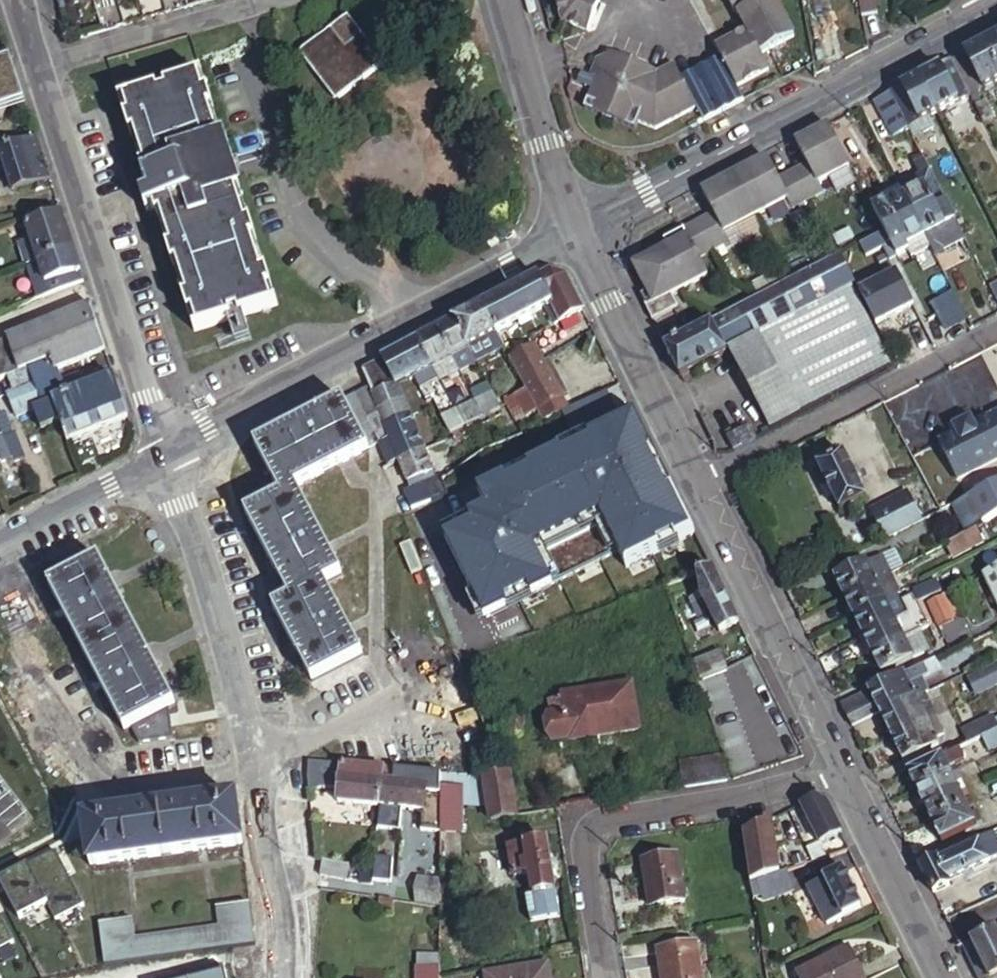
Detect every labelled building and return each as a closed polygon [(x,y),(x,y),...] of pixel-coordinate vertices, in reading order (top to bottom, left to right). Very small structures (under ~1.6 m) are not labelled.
[(601,1),(598,0),(559,0),(565,21),(588,30),(601,1)] [(734,1),(731,3),(739,19),(742,17),(751,34),(735,42),(738,47),(723,55),(725,60),(731,71),(739,87),(770,71),(762,56),(794,40),(774,1),(776,0),(733,0),(734,1)] [(863,16),(879,13),(876,0),(860,0),(863,16)] [(352,50),(366,39),(354,23),(347,21),(336,29),(352,50)] [(385,62),(366,39),(352,50),(336,29),(304,55),(303,62),(335,103),(342,103),(384,69),(385,62)] [(996,72),(996,38),(983,45),(996,72)] [(738,47),(735,42),(721,50),(723,55),(738,47)] [(996,82),(996,72),(983,45),(963,56),(982,90),(996,82)] [(658,131),(700,108),(692,92),(686,80),(679,67),(663,75),(613,53),(611,56),(602,60),(595,76),(602,79),(597,90),(589,109),(640,131),(643,123),(658,131)] [(982,90),(963,56),(951,62),(969,97),(977,93),(982,90)] [(731,71),(725,60),(686,80),(692,92),(731,71)] [(26,98),(14,61),(0,66),(0,106),(26,98)] [(919,79),(937,114),(969,97),(951,62),(919,79)] [(747,103),(739,87),(731,71),(692,92),(700,108),(708,124),(747,103)] [(602,79),(595,76),(588,73),(583,84),(597,90),(602,79)] [(163,88),(165,95),(157,97),(155,90),(136,96),(210,325),(228,319),(226,311),(234,308),(237,316),(278,302),(205,74),(163,88)] [(908,130),(913,141),(934,129),(928,119),(937,114),(919,79),(889,95),(908,130)] [(982,103),(977,93),(969,97),(983,123),(994,118),(985,101),(982,103)] [(889,95),(873,103),(892,139),(908,130),(889,95)] [(194,330),(210,325),(136,96),(120,101),(150,193),(141,196),(146,213),(156,210),(194,330)] [(28,104),(26,98),(0,106),(0,113),(28,104)] [(814,140),(831,132),(828,127),(811,136),(814,140)] [(37,132),(0,145),(0,157),(4,156),(16,193),(53,181),(37,132)] [(717,185),(701,193),(713,215),(664,241),(668,248),(651,256),(653,260),(646,282),(642,285),(645,291),(642,294),(656,320),(682,306),(676,294),(708,277),(698,260),(728,245),(722,234),(788,200),(793,210),(823,194),(818,184),(850,168),(831,132),(814,140),(811,136),(796,143),(808,165),(778,181),(766,159),(751,167),(753,172),(720,190),(717,185)] [(924,162),(914,167),(920,177),(899,188),(914,217),(945,202),(924,162)] [(751,167),(717,185),(720,190),(753,172),(751,167)] [(899,188),(881,197),(885,204),(872,211),(884,232),(914,217),(899,188)] [(945,202),(914,217),(923,233),(943,223),(938,214),(948,208),(945,202)] [(964,240),(948,208),(938,214),(943,223),(923,233),(927,242),(934,255),(964,240)] [(72,240),(64,215),(29,226),(34,241),(23,245),(27,257),(37,252),(72,240)] [(914,217),(884,232),(890,244),(895,254),(907,248),(908,252),(927,242),(923,233),(914,217)] [(884,232),(861,245),(867,256),(890,244),(884,232)] [(37,252),(27,257),(41,302),(86,282),(72,240),(37,252)] [(666,348),(682,380),(728,355),(727,352),(749,340),(751,346),(759,341),(756,336),(853,285),(856,283),(842,255),(666,348)] [(553,271),(484,307),(498,335),(552,307),(562,325),(586,313),(568,276),(553,271)] [(861,292),(878,324),(915,305),(898,273),(861,292)] [(896,366),(853,285),(756,336),(759,341),(751,346),(749,340),(727,352),(728,355),(767,432),(896,366)] [(953,293),(929,306),(944,334),(968,322),(953,293)] [(484,307),(455,322),(469,350),(498,335),(484,307)] [(109,354),(94,309),(12,342),(22,372),(31,369),(33,375),(61,365),(64,373),(109,354)] [(469,350),(455,322),(437,332),(452,362),(470,353),(469,350)] [(452,362),(437,332),(418,342),(433,372),(452,362)] [(9,349),(17,374),(22,372),(12,342),(0,347),(0,354),(9,349)] [(418,342),(363,370),(372,391),(373,395),(398,384),(400,388),(433,372),(418,342)] [(540,348),(511,362),(527,394),(537,414),(538,417),(543,426),(572,412),(540,348)] [(12,376),(17,374),(9,349),(0,354),(0,380),(12,376)] [(61,365),(33,375),(44,408),(57,403),(63,421),(71,444),(131,420),(117,380),(92,389),(88,376),(68,383),(64,373),(61,365)] [(17,374),(12,376),(18,392),(12,395),(19,417),(36,411),(42,429),(63,421),(57,403),(44,408),(33,375),(31,369),(22,372),(17,374)] [(348,378),(356,398),(372,391),(363,370),(348,378)] [(372,391),(356,398),(364,419),(380,413),(405,402),(400,388),(398,384),(373,395),(372,391)] [(631,406),(623,388),(609,395),(609,396),(617,412),(631,406)] [(537,414),(527,394),(506,404),(516,424),(537,414)] [(499,412),(491,395),(473,404),(481,420),(499,412)] [(565,418),(574,438),(619,416),(617,412),(609,396),(565,418)] [(364,419),(356,398),(261,446),(286,494),(249,512),(293,601),(275,611),(311,683),(360,658),(323,586),(342,576),(298,488),(376,448),(364,419)] [(405,402),(380,413),(386,428),(412,418),(405,402)] [(462,429),(481,420),(473,404),(454,413),(462,429)] [(996,461),(996,412),(975,424),(972,418),(955,427),(957,432),(940,441),(959,480),(996,461)] [(955,427),(972,418),(970,414),(952,423),(955,427)] [(522,436),(543,426),(538,417),(517,427),(522,436)] [(412,418),(386,428),(399,461),(425,450),(412,418)] [(637,418),(451,510),(460,527),(443,535),(485,621),(619,555),(627,571),(696,537),(674,494),(668,496),(648,454),(654,451),(637,418)] [(27,460),(20,438),(15,440),(10,426),(0,430),(0,470),(27,460)] [(734,452),(756,441),(751,430),(728,441),(734,452)] [(434,474),(425,450),(399,461),(408,484),(434,474)] [(674,494),(654,451),(648,454),(668,496),(674,494)] [(868,501),(845,457),(820,469),(842,514),(868,501)] [(972,496),(986,524),(996,518),(996,483),(972,496)] [(911,493),(876,511),(890,538),(925,520),(911,493)] [(986,524),(972,496),(956,504),(970,532),(986,524)] [(949,544),(956,540),(953,533),(945,537),(949,544)] [(975,549),(970,537),(939,552),(945,564),(975,549)] [(836,580),(846,600),(878,584),(877,582),(891,575),(882,557),(836,580)] [(176,705),(99,560),(48,589),(56,602),(120,726),(124,733),(131,729),(140,745),(174,740),(169,708),(176,705)] [(712,571),(700,575),(705,599),(706,601),(699,604),(703,613),(711,610),(722,633),(739,624),(712,571)] [(986,577),(996,601),(996,571),(986,577)] [(878,584),(846,600),(855,620),(900,596),(891,575),(877,582),(878,584)] [(917,591),(921,602),(944,591),(939,581),(917,591)] [(904,604),(900,596),(855,620),(865,640),(896,623),(910,617),(912,622),(923,617),(917,604),(915,599),(904,604)] [(954,620),(943,597),(929,604),(940,627),(954,620)] [(921,602),(917,604),(923,617),(929,628),(933,626),(921,602)] [(919,633),(929,628),(923,617),(912,622),(910,617),(896,623),(905,641),(919,633)] [(896,623),(865,640),(873,657),(905,641),(896,623)] [(928,651),(919,633),(905,641),(914,658),(928,651)] [(914,658),(905,641),(873,657),(882,675),(913,660),(914,658)] [(980,658),(972,643),(939,659),(943,669),(946,675),(980,658)] [(698,663),(704,680),(727,672),(721,656),(698,663)] [(939,659),(927,665),(932,675),(943,669),(939,659)] [(996,688),(996,664),(996,663),(966,678),(976,699),(996,688)] [(844,705),(855,728),(883,714),(917,697),(932,690),(925,678),(932,675),(927,665),(844,705)] [(754,749),(727,672),(704,680),(738,780),(789,762),(781,740),(754,749)] [(640,732),(632,688),(546,703),(553,744),(571,741),(571,744),(640,732)] [(917,697),(883,714),(895,740),(939,718),(932,703),(922,708),(917,697)] [(939,718),(895,740),(906,763),(941,746),(937,740),(947,735),(939,718)] [(967,747),(985,738),(996,732),(996,721),(996,720),(995,718),(961,735),(967,747)] [(985,738),(991,751),(996,749),(996,732),(985,738)] [(967,762),(961,750),(951,755),(957,766),(967,762)] [(957,766),(951,755),(911,774),(919,790),(959,771),(957,766)] [(686,789),(728,782),(723,758),(681,765),(686,789)] [(385,768),(307,760),(311,789),(323,788),(341,789),(339,802),(381,806),(385,768)] [(407,771),(385,768),(381,806),(385,806),(404,808),(407,771)] [(442,791),(442,775),(407,771),(404,808),(424,810),(427,794),(442,796),(442,791)] [(961,774),(959,771),(919,790),(927,807),(959,792),(953,778),(961,774)] [(512,776),(487,780),(494,821),(519,817),(512,776)] [(464,792),(442,791),(442,796),(443,835),(464,835),(464,792)] [(927,807),(936,824),(976,805),(974,801),(966,804),(959,792),(927,807)] [(823,797),(757,828),(763,841),(809,819),(820,843),(842,833),(823,797)] [(236,803),(87,824),(93,870),(243,850),(236,803)] [(936,824),(944,841),(976,826),(970,812),(978,808),(976,805),(936,824)] [(403,818),(404,808),(385,806),(384,817),(403,818)] [(937,895),(955,886),(953,881),(993,862),(992,859),(996,857),(996,833),(923,867),(937,895)] [(560,917),(548,843),(509,849),(514,878),(530,876),(533,896),(526,897),(530,922),(560,917)] [(378,849),(374,887),(390,889),(394,851),(378,849)] [(85,908),(57,852),(30,866),(49,905),(57,922),(85,908)] [(685,904),(678,859),(645,864),(651,900),(661,898),(662,908),(685,904)] [(324,865),(322,880),(347,883),(349,868),(324,865)] [(0,882),(20,921),(49,905),(30,866),(0,882)] [(832,902),(841,920),(863,909),(843,872),(813,887),(819,900),(822,906),(832,902)] [(789,886),(784,873),(751,885),(752,890),(758,886),(761,896),(789,886)] [(443,909),(443,881),(420,880),(418,905),(443,909)] [(819,900),(813,887),(807,890),(813,903),(819,900)] [(395,908),(396,901),(378,899),(377,906),(395,908)] [(822,906),(819,900),(813,903),(816,909),(822,906)] [(825,927),(841,920),(832,902),(822,906),(816,909),(825,927)] [(225,926),(253,922),(250,906),(223,909),(225,926)] [(18,943),(0,908),(0,952),(18,943)] [(220,934),(254,930),(253,922),(225,926),(223,909),(216,910),(220,934)] [(103,944),(104,950),(137,946),(134,923),(126,924),(128,940),(103,944)] [(101,927),(103,944),(128,940),(126,924),(101,927)] [(107,970),(256,949),(254,930),(220,934),(137,946),(104,950),(107,970)] [(992,977),(996,977),(996,932),(975,943),(992,977)] [(966,947),(982,977),(992,977),(975,943),(966,947)] [(697,947),(660,953),(664,977),(702,977),(697,947)] [(848,949),(799,976),(800,977),(863,977),(848,949)] [(443,957),(422,956),(422,977),(444,977),(443,957)] [(548,965),(485,976),(485,977),(550,977),(548,965)]
